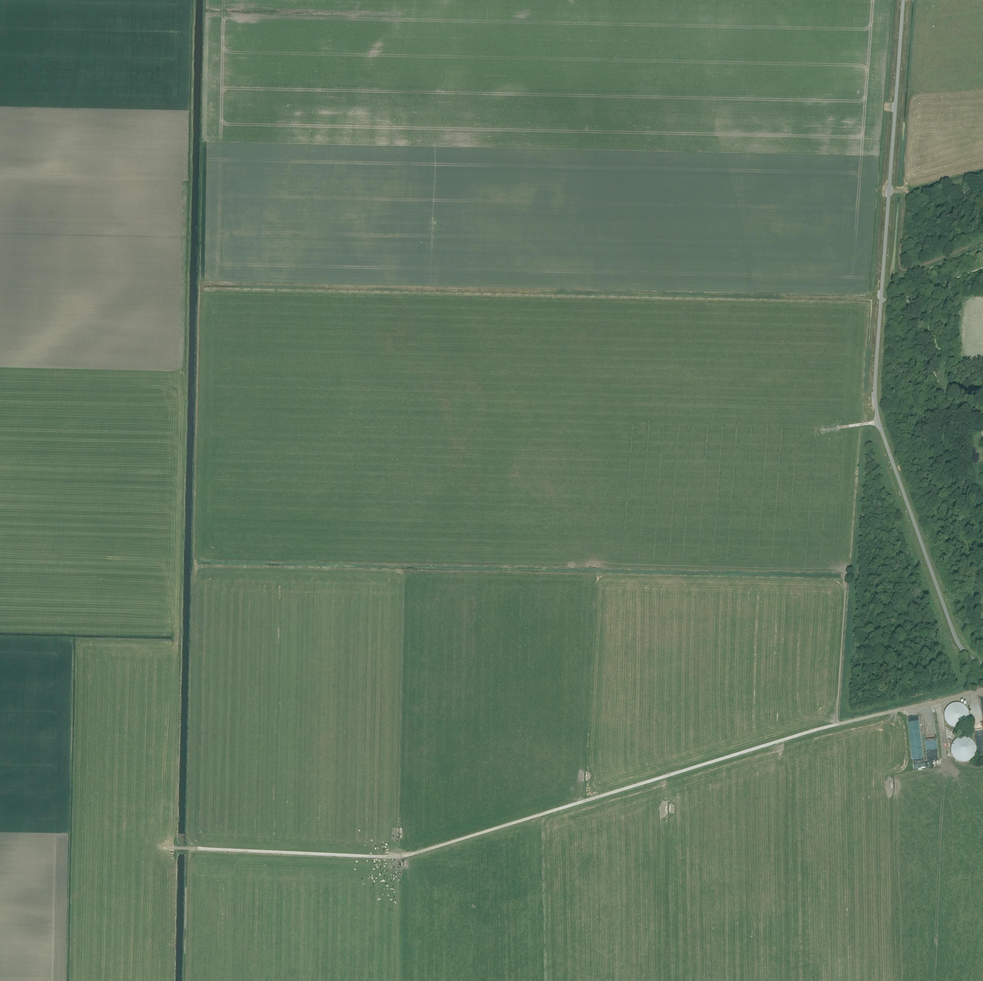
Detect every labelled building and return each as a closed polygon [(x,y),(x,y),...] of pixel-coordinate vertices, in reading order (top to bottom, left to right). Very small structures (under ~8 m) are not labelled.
[(949,710),(945,712),(945,717),(948,726),(952,726),(960,723),(958,723),(968,720),(968,715),(964,704),(952,704),(949,705),(949,710)] [(957,764),(978,755),(969,735),(950,743),(954,752),(952,753),(957,764)]
